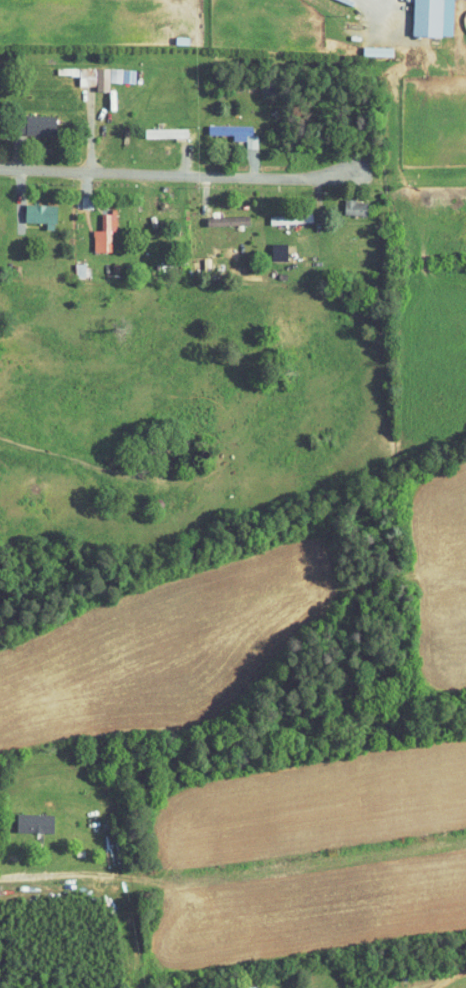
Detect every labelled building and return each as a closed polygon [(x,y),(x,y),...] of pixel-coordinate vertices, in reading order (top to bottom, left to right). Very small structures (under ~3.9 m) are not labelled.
[(402,29),(442,30),(443,0),(403,0),(402,29)] [(124,77),(124,63),(69,62),(68,80),(86,80),(86,85),(98,85),(99,76),(124,77)] [(15,129),(45,129),(46,110),(16,109),(15,129)] [(198,128),(223,129),(222,134),(235,134),(235,142),(246,142),(246,128),(242,128),(242,120),(198,119),(198,128)] [(143,131),(174,131),(174,123),(144,122),(143,131)] [(334,208),(355,209),(355,194),(334,193),(334,208)] [(15,216),(36,217),(35,223),(45,223),(46,199),(15,198),(15,216)] [(260,218),(302,216),(302,206),(259,208),(260,218)] [(100,245),(99,225),(105,225),(105,207),(90,208),(90,224),(82,224),(82,246),(100,245)] [(197,211),(197,220),(239,218),(239,210),(197,211)] [(276,237),(261,238),(262,254),(277,253),(276,237)] [(43,809),(6,808),(6,826),(43,827),(43,809)]
